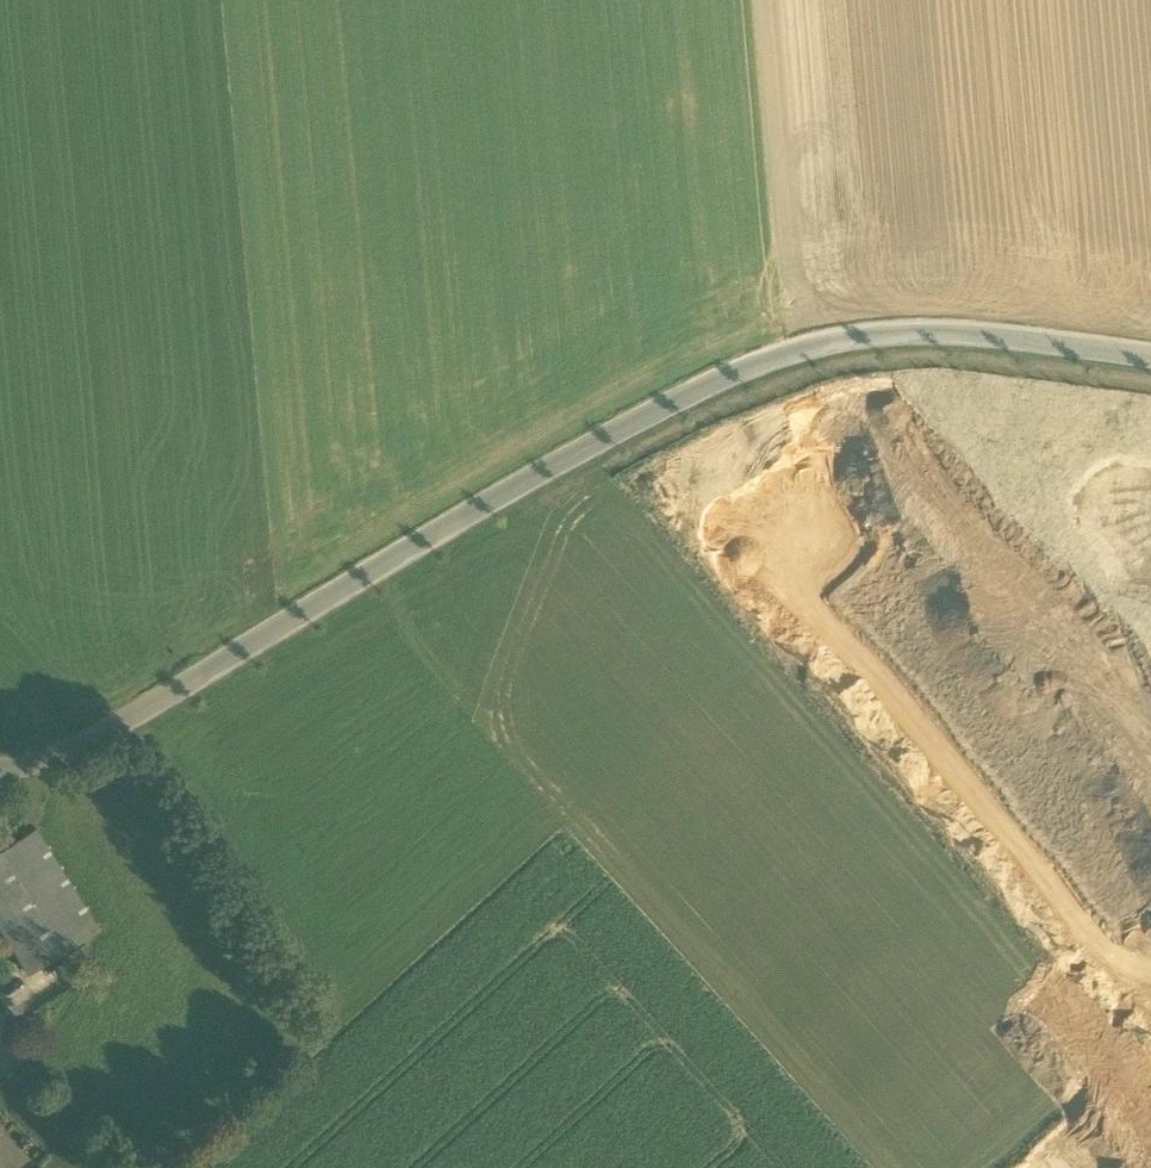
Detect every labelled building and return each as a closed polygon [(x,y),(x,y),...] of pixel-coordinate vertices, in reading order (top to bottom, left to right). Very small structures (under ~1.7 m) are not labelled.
[(29,975),(100,930),(36,829),(0,851),(0,929),(29,975)] [(107,1149),(87,1167),(110,1167),(118,1160),(107,1149)]
